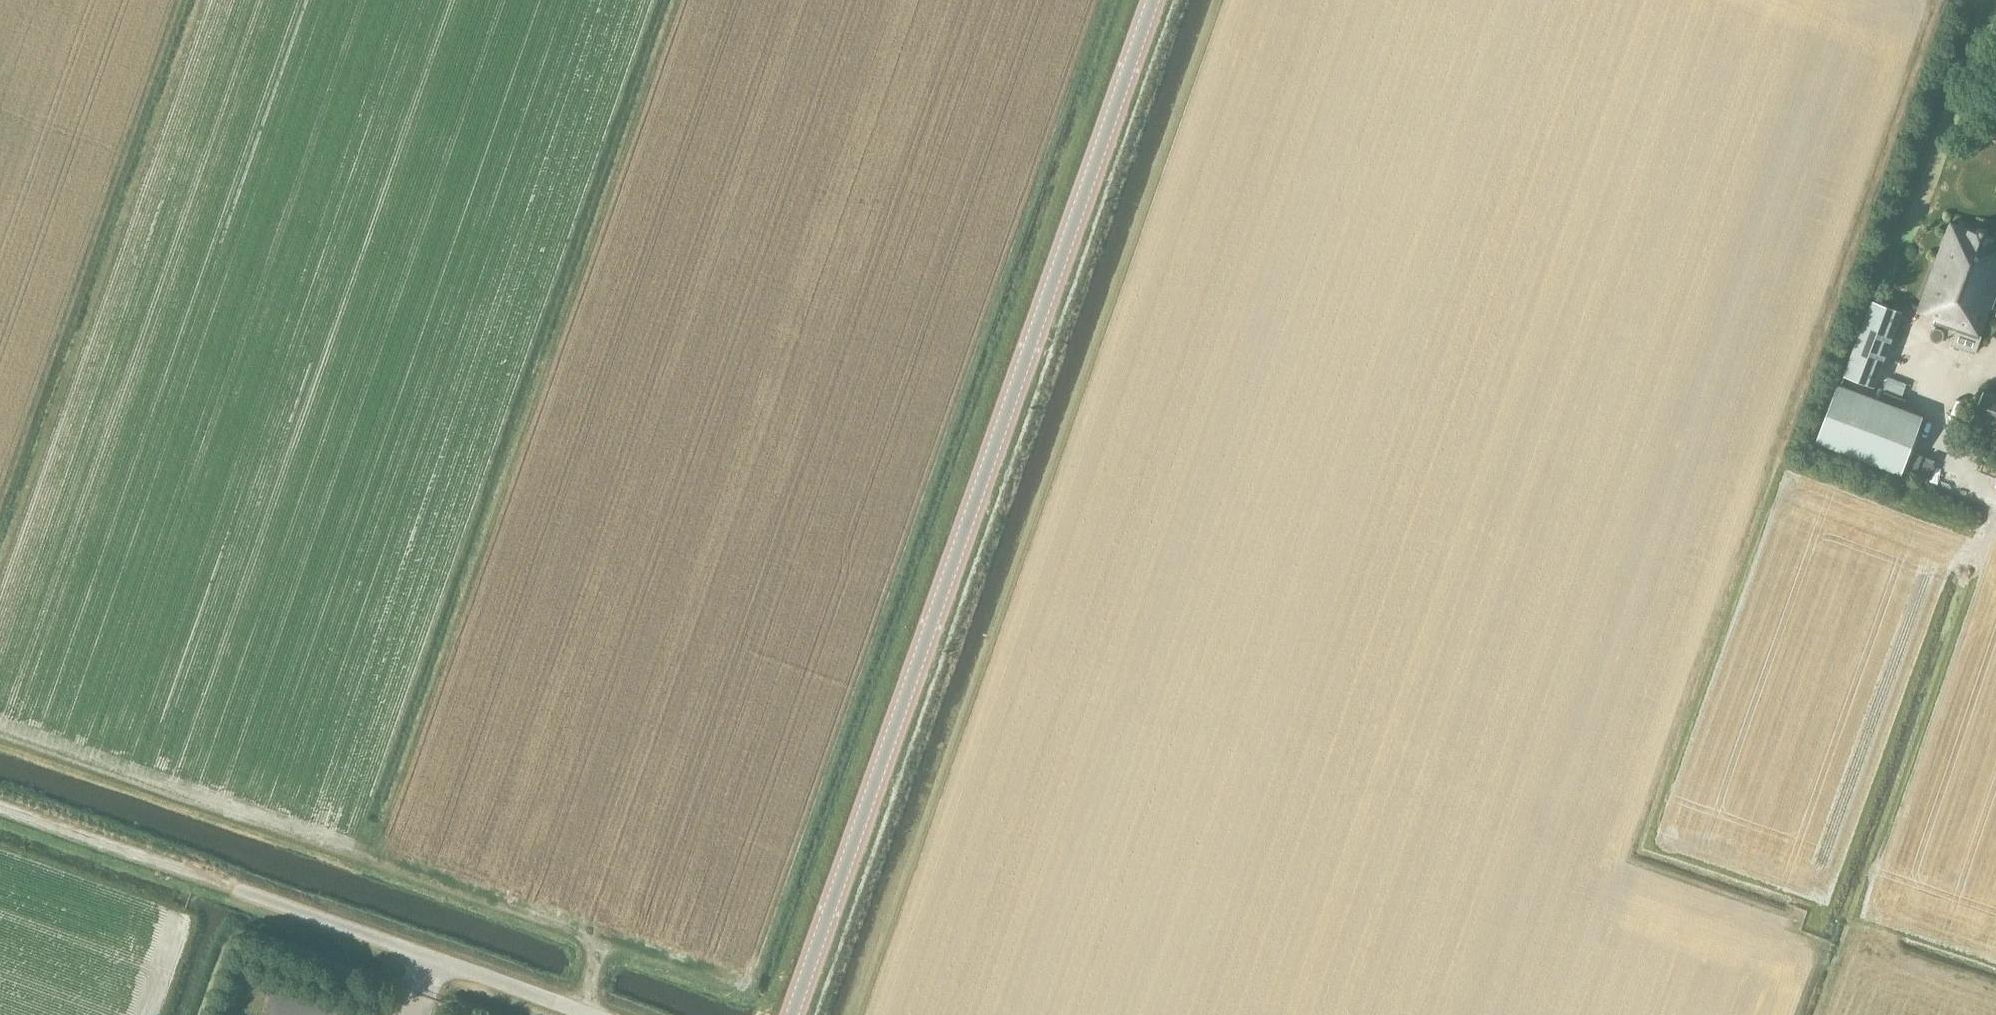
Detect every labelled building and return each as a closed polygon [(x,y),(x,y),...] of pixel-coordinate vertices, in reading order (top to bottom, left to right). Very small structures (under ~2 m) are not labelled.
[(1933,320),(1966,332),(1963,342),(1977,347),(1981,336),(1995,292),(1995,235),(1952,220),(1935,263),(1922,259),(1910,292),(1905,305),(1935,317),(1933,320)] [(1872,298),(1843,374),(1875,386),(1904,311),(1872,298)] [(1818,441),(1901,472),(1923,415),(1839,384),(1818,441)] [(1984,389),(1965,436),(1995,448),(1995,394),(1984,389)]
